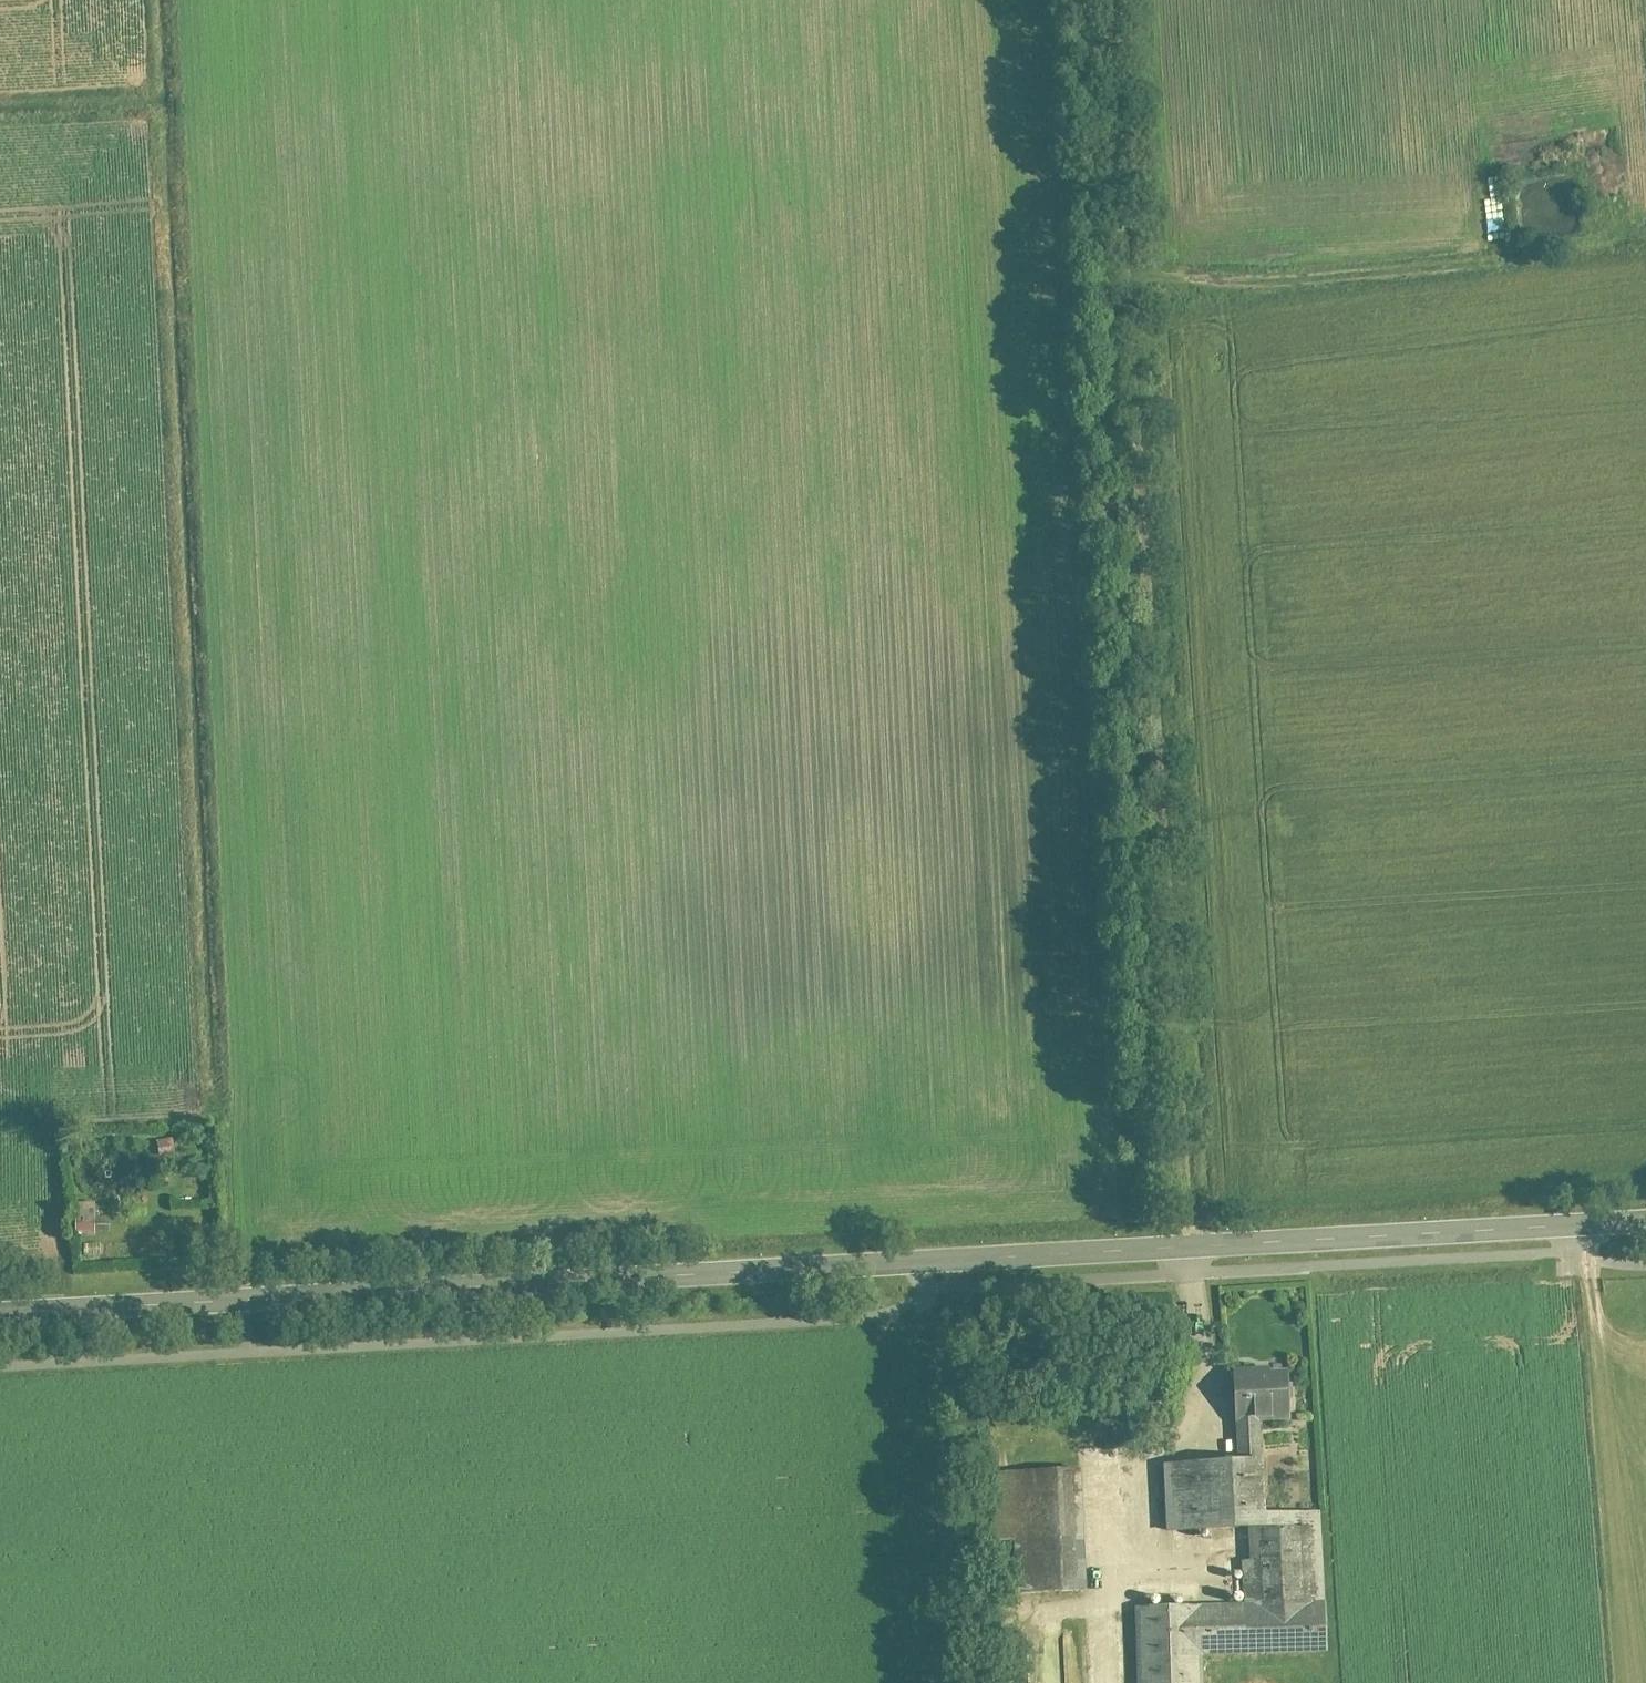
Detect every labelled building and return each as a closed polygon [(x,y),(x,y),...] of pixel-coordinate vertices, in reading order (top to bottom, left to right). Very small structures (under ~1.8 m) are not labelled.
[(1244,1532),(1245,1612),(1129,1613),(1130,1682),(1200,1682),(1200,1656),(1322,1655),(1322,1612),(1321,1517),(1258,1517),(1257,1423),(1287,1422),(1287,1376),(1228,1377),(1228,1423),(1233,1422),(1233,1470),(1155,1470),(1155,1532),(1244,1532)] [(1075,1469),(987,1475),(994,1595),(1083,1590),(1075,1469)]
